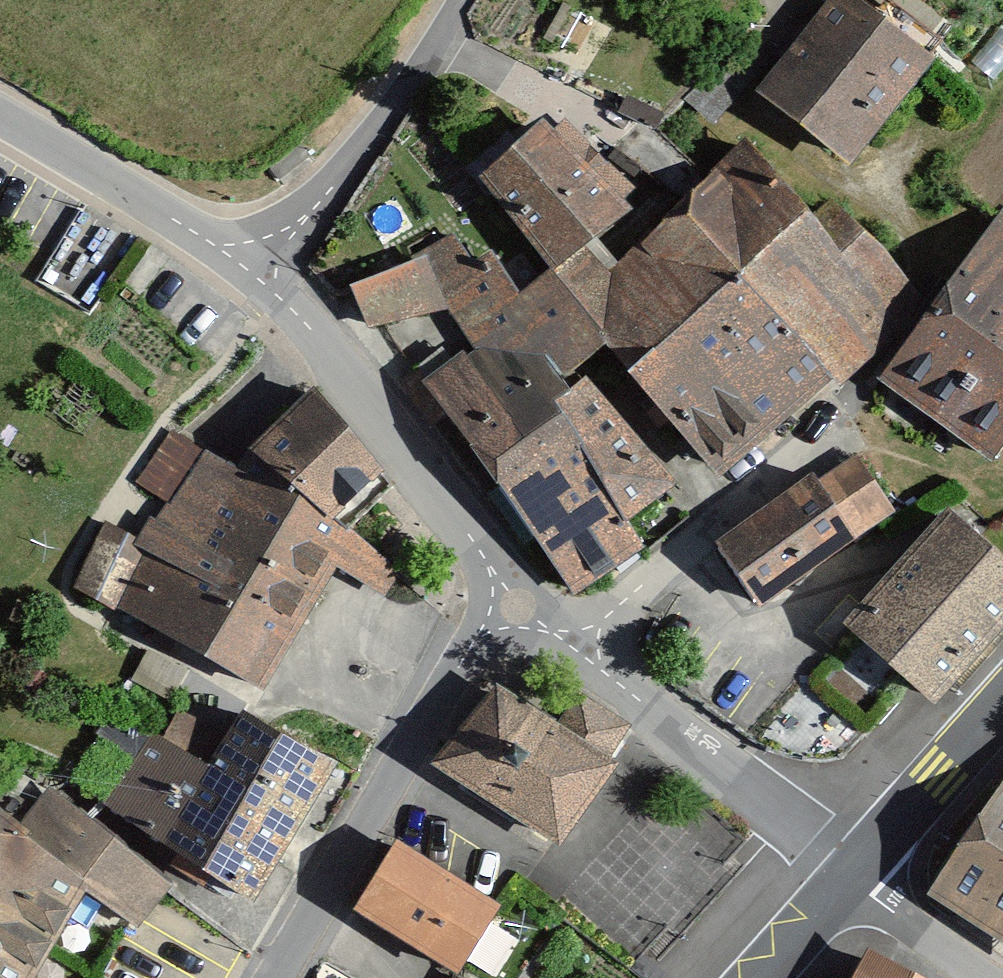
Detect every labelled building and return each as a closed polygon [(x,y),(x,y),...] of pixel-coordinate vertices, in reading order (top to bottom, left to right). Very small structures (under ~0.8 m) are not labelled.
[(765,89),(853,159),(934,57),(861,0),(836,0),(765,89)] [(535,141),(467,199),(547,291),(578,265),(618,230),(609,220),(625,206),(563,133),(543,150),(535,141)] [(300,142),(268,167),(278,180),(311,153),(300,142)] [(416,272),(343,300),(361,339),(443,316),(468,361),(417,396),(565,604),(637,561),(619,532),(664,498),(574,383),(595,366),(712,495),(902,303),(822,220),(801,239),(738,154),(602,290),(578,265),(547,291),(510,312),(491,282),(470,290),(449,247),(410,263),(416,272)] [(879,377),(993,458),(1002,444),(1002,207),(1002,206),(879,377)] [(100,533),(70,598),(259,706),(324,572),(382,599),(391,576),(329,537),(377,490),(305,407),(231,481),(168,440),(129,495),(162,516),(132,553),(100,533)] [(855,454),(717,548),(757,607),(895,513),(855,454)] [(849,624),(934,701),(1002,625),(1002,558),(951,511),(849,624)] [(608,771),(487,692),(432,775),(553,854),(608,771)] [(149,745),(98,820),(240,915),(328,784),(239,724),(202,780),(149,745)] [(928,894),(1002,942),(1002,784),(928,894)] [(0,838),(0,977),(31,977),(77,898),(132,938),(162,895),(38,796),(5,841),(0,838)] [(389,848),(344,916),(439,977),(453,977),(493,916),(389,848)]
